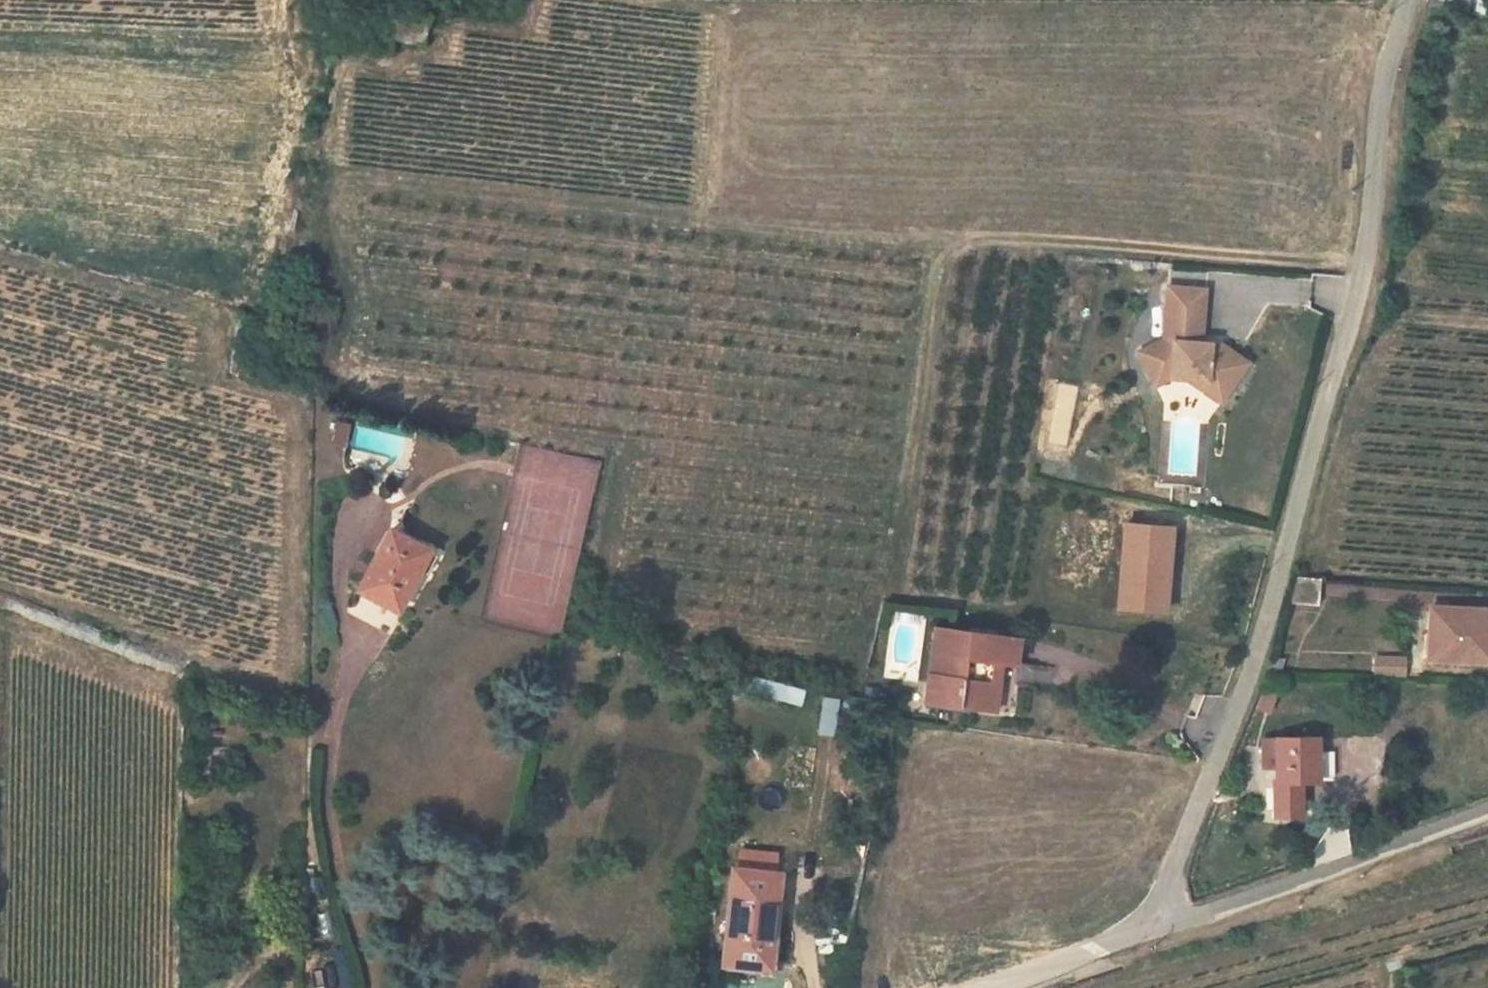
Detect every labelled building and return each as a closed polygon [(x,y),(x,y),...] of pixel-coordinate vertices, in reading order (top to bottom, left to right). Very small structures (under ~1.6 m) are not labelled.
[(1168,286),(1166,302),(1203,305),(1205,289),(1168,286)] [(1203,305),(1166,302),(1163,339),(1138,351),(1154,385),(1170,377),(1186,378),(1207,380),(1225,394),(1247,364),(1220,344),(1200,343),(1203,305)] [(1207,380),(1186,378),(1219,402),(1225,394),(1207,380)] [(330,421),(330,446),(346,447),(347,422),(330,421)] [(1120,521),(1112,611),(1165,615),(1172,525),(1120,521)] [(404,537),(376,598),(416,618),(444,557),(404,537)] [(1295,577),(1287,603),(1322,605),(1323,579),(1295,577)] [(1428,662),(1487,662),(1487,610),(1428,610),(1428,662)] [(994,712),(1001,663),(1017,666),(1020,642),(937,630),(926,702),(994,712)] [(1378,658),(1377,676),(1403,676),(1403,658),(1378,658)] [(822,708),(825,692),(772,683),(769,701),(822,708)] [(1270,744),(1275,784),(1317,779),(1313,739),(1270,744)] [(779,876),(733,871),(722,963),(768,968),(779,876)] [(1398,974),(1397,987),(1413,987),(1413,974),(1398,974)]
